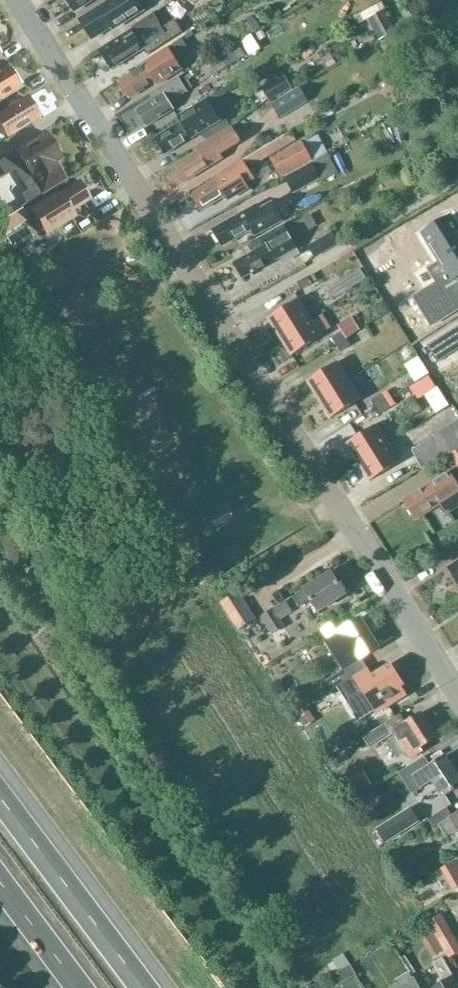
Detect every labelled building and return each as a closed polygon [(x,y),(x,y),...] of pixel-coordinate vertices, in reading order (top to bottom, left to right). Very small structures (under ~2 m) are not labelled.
[(76,11),(94,0),(68,0),(76,11)] [(111,27),(112,28),(140,10),(134,1),(135,0),(112,0),(79,21),(91,40),(111,27)] [(154,16),(100,50),(113,69),(145,48),(149,55),(183,32),(175,20),(162,28),(154,16)] [(252,18),(232,30),(240,43),(260,31),(252,18)] [(145,66),(120,82),(131,97),(155,82),(158,87),(184,70),(177,59),(190,51),(182,39),(143,64),(145,66)] [(205,65),(211,76),(246,56),(239,45),(222,55),(205,65)] [(21,86),(8,65),(0,70),(0,99),(21,86)] [(178,77),(151,95),(154,100),(138,110),(148,126),(174,110),(168,102),(186,91),(178,77)] [(270,99),(292,88),(285,77),(264,88),(270,99)] [(310,102),(301,88),(273,105),(282,119),(310,102)] [(38,114),(28,99),(21,103),(18,98),(8,104),(9,106),(0,112),(0,125),(1,125),(8,135),(25,124),(24,123),(38,114)] [(189,118),(156,138),(166,154),(208,128),(206,124),(218,117),(208,100),(186,113),(189,118)] [(231,125),(193,149),(195,153),(174,167),(184,183),(224,158),(220,152),(241,139),(231,125)] [(0,162),(0,166),(5,174),(13,168),(27,190),(21,194),(25,202),(43,190),(64,177),(54,161),(61,156),(59,153),(60,150),(56,144),(54,145),(46,132),(0,162)] [(294,172),(294,173),(295,173),(313,163),(302,142),(271,158),(282,178),(294,172)] [(192,195),(202,211),(224,197),(225,200),(240,191),(239,189),(254,179),(242,160),(213,178),(215,181),(192,195)] [(322,179),(313,163),(295,173),(294,173),(285,177),(294,194),(322,179)] [(79,180),(55,196),(53,194),(30,209),(36,219),(44,213),(54,229),(76,215),(73,209),(90,198),(79,180)] [(256,204),(214,230),(223,245),(251,228),(256,237),(283,221),(273,202),(260,209),(256,204)] [(455,279),(457,277),(457,226),(452,216),(423,234),(440,263),(430,269),(445,295),(422,309),(433,326),(457,310),(457,283),(455,279)] [(255,251),(235,263),(244,279),(276,260),(279,259),(282,264),(299,254),(283,225),(250,243),(255,251)] [(335,234),(300,253),(306,263),(341,244),(335,234)] [(336,298),(367,279),(361,269),(329,288),(336,298)] [(308,276),(297,283),(302,290),(312,283),(308,276)] [(280,337),(310,318),(299,299),(269,318),(280,337)] [(351,316),(338,325),(343,332),(347,339),(360,331),(351,316)] [(322,337),(310,318),(280,337),(292,356),(322,337)] [(428,346),(438,363),(457,350),(457,327),(428,346)] [(337,345),(347,339),(343,332),(332,339),(337,345)] [(351,346),(347,339),(337,345),(341,352),(351,346)] [(419,357),(406,366),(416,383),(430,374),(419,357)] [(308,381),(320,400),(350,381),(338,362),(308,381)] [(361,400),(350,381),(320,400),(331,418),(361,400)] [(372,401),(376,408),(386,402),(382,395),(372,401)] [(386,402),(376,408),(380,415),(391,408),(386,402)] [(412,450),(423,468),(446,455),(447,458),(457,452),(457,423),(412,450)] [(347,444),(359,462),(389,444),(377,425),(347,444)] [(401,462),(389,444),(359,462),(370,481),(401,462)] [(416,519),(443,502),(446,507),(457,500),(457,486),(453,477),(452,478),(450,475),(434,485),(432,482),(404,500),(416,519)] [(457,582),(457,561),(449,567),(453,575),(452,577),(454,580),(457,581),(457,582)] [(346,594),(332,572),(293,597),(300,607),(311,600),(319,612),(346,594)] [(221,603),(239,631),(257,619),(240,591),(221,603)] [(293,610),(286,600),(263,615),(274,632),(285,625),(280,617),(293,610)] [(328,639),(319,645),(338,674),(343,671),(346,669),(355,663),(363,658),(380,647),(361,618),(349,626),(343,617),(322,630),(328,639)] [(340,686),(337,687),(347,703),(359,722),(367,717),(375,711),(377,714),(407,695),(401,686),(404,685),(391,664),(374,675),(369,667),(351,678),(340,686)] [(334,677),(325,683),(331,692),(337,687),(340,686),(351,678),(346,669),(343,671),(338,674),(334,677)] [(437,737),(422,713),(406,722),(402,715),(364,738),(371,749),(396,733),(411,759),(423,751),(421,748),(437,737)] [(457,788),(457,775),(446,756),(431,766),(425,758),(401,773),(413,792),(433,780),(444,797),(457,788)] [(372,787),(362,771),(343,784),(353,799),(372,787)] [(411,808),(377,829),(386,843),(421,822),(411,808)] [(452,817),(447,809),(429,820),(435,830),(441,826),(448,837),(457,830),(457,814),(452,817)] [(427,922),(433,931),(442,944),(450,958),(457,954),(457,941),(442,914),(427,922)] [(444,961),(434,967),(444,983),(436,987),(457,987),(457,984),(444,961)] [(350,965),(331,977),(338,987),(357,975),(350,965)] [(433,981),(423,965),(414,971),(424,987),(433,981)] [(415,979),(401,987),(420,987),(415,979)]
